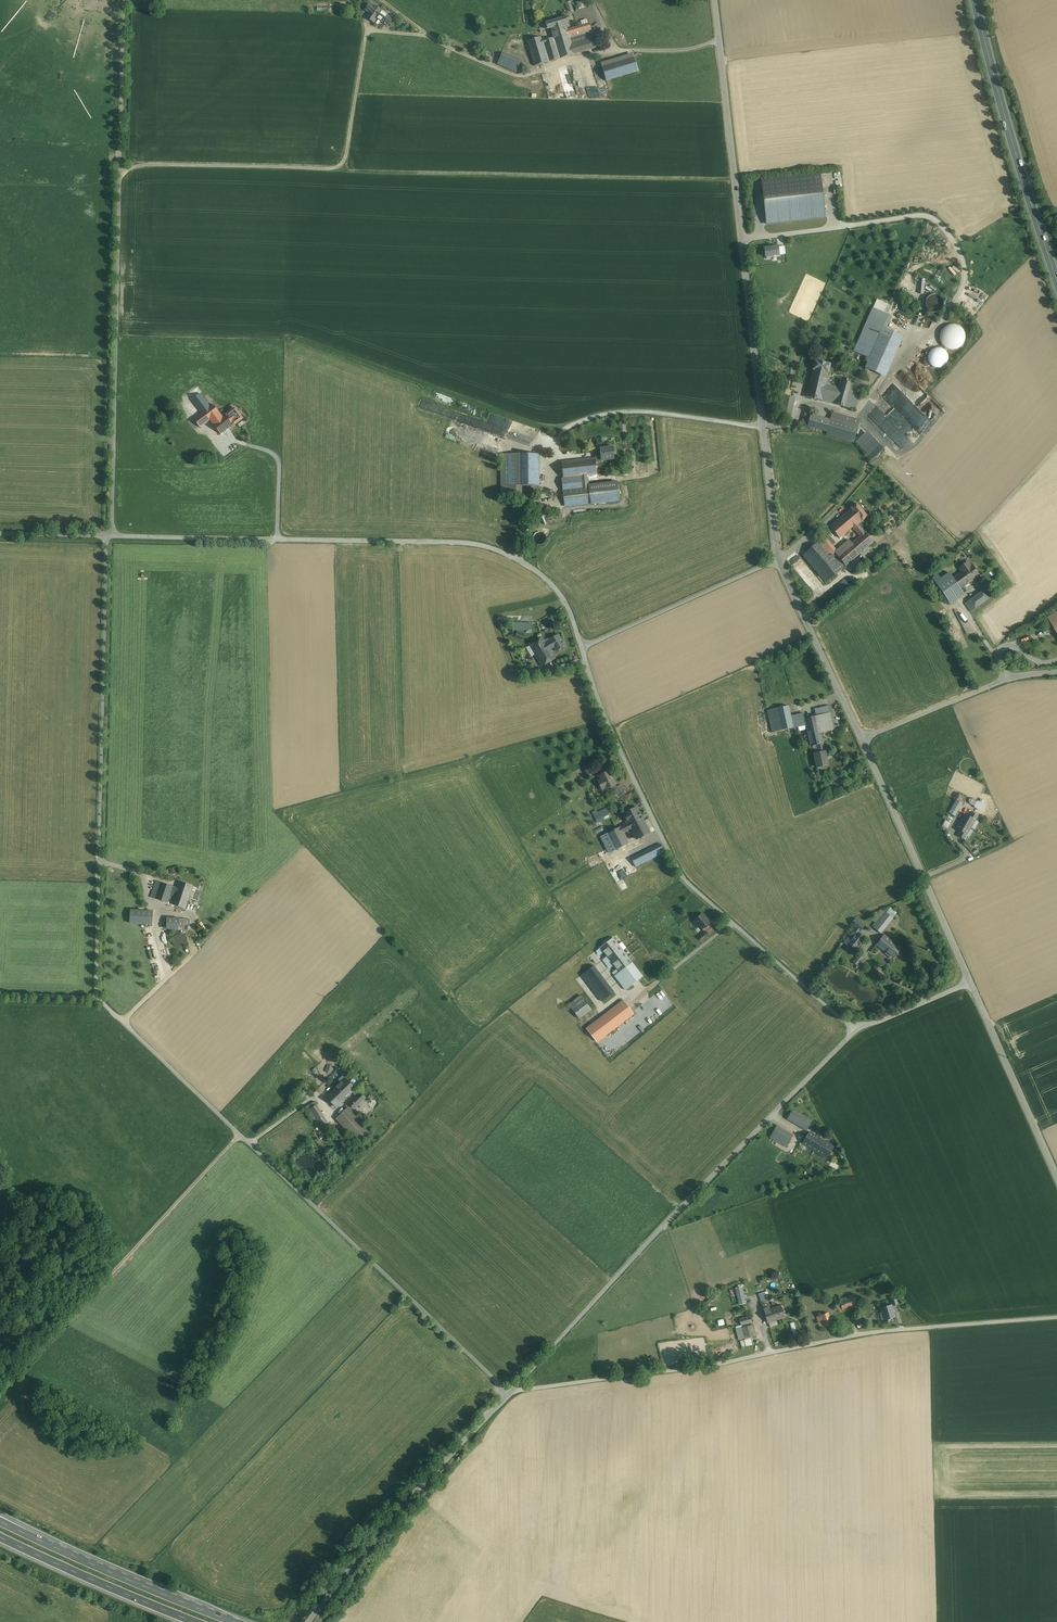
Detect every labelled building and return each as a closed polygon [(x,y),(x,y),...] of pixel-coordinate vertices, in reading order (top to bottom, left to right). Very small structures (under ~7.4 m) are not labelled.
[(569,12),(574,10),(571,1),(566,3),(569,12)] [(583,1),(577,2),(579,9),(585,7),(583,1)] [(370,3),(365,10),(369,13),(374,6),(370,3)] [(389,17),(374,6),(369,13),(384,23),(389,17)] [(393,19),(389,17),(384,23),(388,26),(393,19)] [(567,17),(546,23),(548,29),(551,28),(554,38),(568,33),(567,30),(566,24),(569,23),(567,17)] [(554,38),(546,40),(544,36),(528,41),(535,66),(597,47),(589,23),(567,30),(568,33),(554,38)] [(521,61),(502,53),(497,64),(516,72),(521,61)] [(633,54),(601,63),(602,67),(634,57),(633,54)] [(634,57),(602,67),(606,81),(638,71),(634,57)] [(762,180),(766,224),(825,218),(820,174),(762,180)] [(966,239),(981,229),(980,227),(977,229),(974,225),(962,233),(966,239)] [(765,247),(766,248),(765,249),(766,257),(767,259),(772,258),(771,256),(779,255),(778,247),(770,248),(770,246),(765,247)] [(938,314),(946,302),(935,294),(929,301),(931,302),(928,307),(938,314)] [(870,358),(866,368),(885,377),(903,337),(884,329),(890,316),(873,308),(854,351),(870,358)] [(963,345),(964,342),(965,338),(964,335),(963,331),(960,329),(957,327),(954,327),(950,327),(947,329),(945,331),(943,334),(942,338),(943,341),(944,344),(947,347),(950,349),(953,349),(957,349),(960,347),(963,345)] [(946,364),(947,361),(948,358),(947,355),(945,352),(942,351),(939,350),(936,350),(934,351),(931,354),(930,356),(930,359),(931,362),(932,365),(935,367),(938,368),(941,367),(944,366),(946,364)] [(831,364),(815,361),(813,370),(828,373),(831,364)] [(828,373),(813,370),(807,397),(822,401),(824,392),(826,384),(828,373)] [(931,420),(943,408),(904,372),(886,390),(886,400),(894,407),(894,409),(890,413),(882,406),(882,411),(876,406),(874,408),(884,417),(888,417),(896,425),(897,420),(901,420),(902,418),(899,416),(900,414),(904,414),(904,419),(906,418),(908,418),(910,415),(915,416),(919,412),(915,412),(916,406),(931,420)] [(854,384),(840,380),(838,388),(836,395),(833,404),(847,408),(853,387),(854,384)] [(838,388),(826,384),(824,392),(836,395),(838,388)] [(862,389),(853,387),(847,408),(856,410),(862,389)] [(208,404),(200,394),(192,400),(202,413),(206,410),(204,407),(208,404)] [(192,400),(184,406),(194,419),(202,413),(192,400)] [(214,404),(210,407),(208,404),(204,407),(206,410),(202,413),(194,419),(200,428),(210,420),(221,434),(234,424),(227,415),(224,418),(214,404)] [(235,408),(227,415),(234,424),(234,425),(243,419),(235,408)] [(860,420),(833,412),(831,420),(830,422),(857,429),(860,420)] [(831,420),(805,413),(802,425),(827,432),(830,422),(831,420)] [(857,429),(830,422),(827,432),(855,440),(858,429),(857,429)] [(867,432),(856,443),(872,460),(884,449),(867,432)] [(470,452),(482,456),(484,448),(472,445),(471,448),(472,448),(470,452)] [(613,447),(600,448),(600,452),(595,453),(595,458),(596,462),(601,462),(601,459),(614,457),(613,447)] [(517,454),(501,454),(502,486),(517,486),(517,454)] [(539,454),(517,454),(517,486),(539,486),(539,454)] [(595,458),(561,462),(563,479),(581,477),(597,475),(596,462),(595,458)] [(617,482),(589,485),(591,504),(619,501),(617,482)] [(582,486),(563,488),(565,507),(591,504),(589,485),(582,486)] [(867,517),(856,504),(851,508),(852,509),(861,520),(862,521),(867,517)] [(852,509),(830,527),(842,541),(847,537),(844,534),(852,527),(857,524),(861,520),(852,509)] [(865,532),(857,524),(852,527),(860,536),(865,532)] [(840,554),(837,550),(830,556),(818,542),(803,556),(826,583),(867,548),(873,542),(865,532),(860,536),(852,543),(840,554)] [(837,550),(823,534),(816,539),(818,542),(830,556),(837,550)] [(849,540),(837,550),(840,554),(852,543),(849,540)] [(867,548),(860,554),(866,561),(872,555),(867,548)] [(815,578),(798,557),(792,563),(809,583),(815,578)] [(976,567),(974,565),(972,564),(970,566),(968,563),(966,563),(964,564),(964,567),(960,569),(962,572),(969,582),(979,575),(975,569),(976,567)] [(962,572),(953,578),(960,588),(969,582),(962,572)] [(953,578),(949,573),(941,578),(938,574),(932,578),(939,587),(950,604),(964,594),(960,588),(953,578)] [(988,587),(983,591),(989,599),(994,595),(988,587)] [(983,591),(969,601),(975,609),(989,599),(983,591)] [(975,609),(969,601),(965,603),(971,611),(975,609)] [(1049,617),(1056,632),(1056,613),(1049,617)] [(558,635),(551,639),(553,642),(547,645),(549,650),(554,647),(556,651),(565,646),(558,635)] [(542,638),(530,646),(542,666),(555,659),(549,650),(547,645),(542,638)] [(805,719),(803,714),(791,717),(789,706),(767,711),(772,733),(806,725),(805,719)] [(830,713),(817,716),(821,733),(823,733),(833,730),(830,713)] [(821,733),(817,716),(805,719),(808,735),(808,736),(821,733)] [(821,733),(808,736),(809,739),(811,746),(816,745),(823,743),(821,736),(821,733)] [(823,743),(816,745),(818,753),(814,754),(817,768),(818,768),(818,767),(822,766),(822,767),(828,766),(825,751),(823,743)] [(612,778),(609,772),(609,771),(599,776),(601,780),(598,782),(601,788),(604,786),(606,789),(616,785),(612,778)] [(621,785),(613,789),(616,795),(624,792),(621,785)] [(986,800),(981,798),(980,801),(972,798),(969,805),(983,810),(986,804),(984,803),(986,800)] [(956,799),(950,812),(957,815),(963,802),(956,799)] [(608,808),(597,813),(600,819),(610,813),(608,808)] [(637,808),(624,814),(629,823),(629,825),(642,818),(637,808)] [(969,816),(965,814),(961,822),(971,828),(978,816),(971,812),(969,816)] [(642,818),(629,825),(632,829),(637,840),(650,833),(642,818)] [(947,830),(951,822),(946,820),(942,827),(947,830)] [(971,828),(961,822),(957,829),(960,831),(958,836),(964,839),(971,828)] [(629,823),(620,827),(623,833),(632,829),(629,825),(629,823)] [(620,827),(607,834),(616,850),(629,844),(623,833),(620,827)] [(607,834),(600,837),(609,854),(616,850),(607,834)] [(652,849),(643,853),(643,854),(632,859),(635,866),(664,852),(661,845),(652,849)] [(178,888),(156,881),(151,897),(167,903),(169,900),(170,896),(170,895),(172,891),(176,892),(177,891),(178,888)] [(193,886),(180,882),(178,888),(177,891),(190,896),(193,886)] [(190,896),(177,891),(175,897),(172,905),(185,909),(190,896)] [(153,912),(131,910),(130,923),(152,925),(153,912)] [(885,912),(873,927),(881,934),(895,916),(888,910),(886,913),(885,912)] [(702,914),(694,921),(699,927),(700,927),(702,929),(703,928),(710,923),(707,919),(707,920),(704,916),(702,914)] [(179,919),(168,918),(167,929),(179,930),(179,919)] [(187,919),(179,919),(179,930),(181,930),(186,930),(187,925),(187,919)] [(864,926),(856,919),(851,924),(856,928),(860,931),(864,926)] [(856,928),(855,930),(854,930),(844,943),(848,946),(849,944),(856,949),(864,938),(858,933),(860,931),(856,928)] [(706,932),(699,937),(702,941),(709,935),(706,932)] [(177,934),(177,945),(187,945),(188,935),(177,934)] [(901,949),(884,935),(876,945),(893,959),(901,949)] [(613,938),(600,948),(619,973),(615,976),(626,990),(643,977),(632,962),(630,959),(613,938)] [(148,947),(151,960),(159,958),(156,945),(148,947)] [(863,959),(859,955),(854,962),(857,965),(863,959)] [(594,966),(582,975),(591,987),(603,977),(594,966)] [(154,972),(157,980),(165,977),(162,969),(154,972)] [(614,992),(603,977),(591,987),(590,987),(602,1001),(614,992)] [(591,1009),(581,996),(568,1005),(579,1019),(591,1009)] [(609,1013),(605,1016),(604,1016),(600,1019),(596,1022),(596,1023),(592,1026),(592,1025),(591,1026),(588,1029),(587,1029),(597,1042),(597,1041),(601,1038),(605,1035),(606,1035),(609,1032),(610,1032),(610,1031),(614,1028),(614,1029),(614,1028),(618,1025),(619,1025),(618,1025),(622,1022),(623,1022),(623,1021),(626,1019),(629,1016),(629,1017),(630,1016),(633,1014),(623,1001),(623,1002),(620,1004),(617,1007),(617,1006),(616,1007),(613,1009),(609,1012),(608,1013),(609,1013)] [(346,1079),(335,1089),(345,1099),(355,1089),(346,1079)] [(345,1099),(335,1089),(327,1097),(336,1107),(345,1099)] [(361,1094),(350,1104),(354,1108),(365,1098),(361,1094)] [(328,1124),(317,1105),(309,1110),(321,1129),(328,1124)] [(370,1131),(348,1108),(336,1119),(359,1142),(370,1131)] [(812,1121),(793,1109),(787,1119),(806,1130),(812,1121)] [(793,1135),(777,1126),(770,1137),(786,1147),(791,1139),(791,1138),(792,1137),(793,1135)] [(823,1140),(809,1132),(802,1143),(805,1145),(816,1152),(823,1140)] [(834,1147),(823,1140),(816,1152),(827,1158),(834,1147)] [(742,1287),(735,1289),(738,1300),(739,1304),(746,1303),(742,1287)] [(765,1292),(759,1294),(762,1303),(768,1301),(765,1292)] [(854,1295),(846,1297),(850,1309),(857,1306),(854,1295)] [(846,1297),(835,1301),(839,1312),(850,1309),(846,1297)] [(781,1305),(764,1311),(768,1323),(785,1318),(781,1305)] [(891,1305),(881,1308),(885,1320),(895,1317),(891,1305)] [(828,1313),(816,1317),(821,1329),(832,1325),(828,1313)] [(750,1316),(739,1319),(741,1325),(752,1322),(750,1316)] [(753,1325),(742,1328),(745,1339),(756,1336),(753,1325)]
